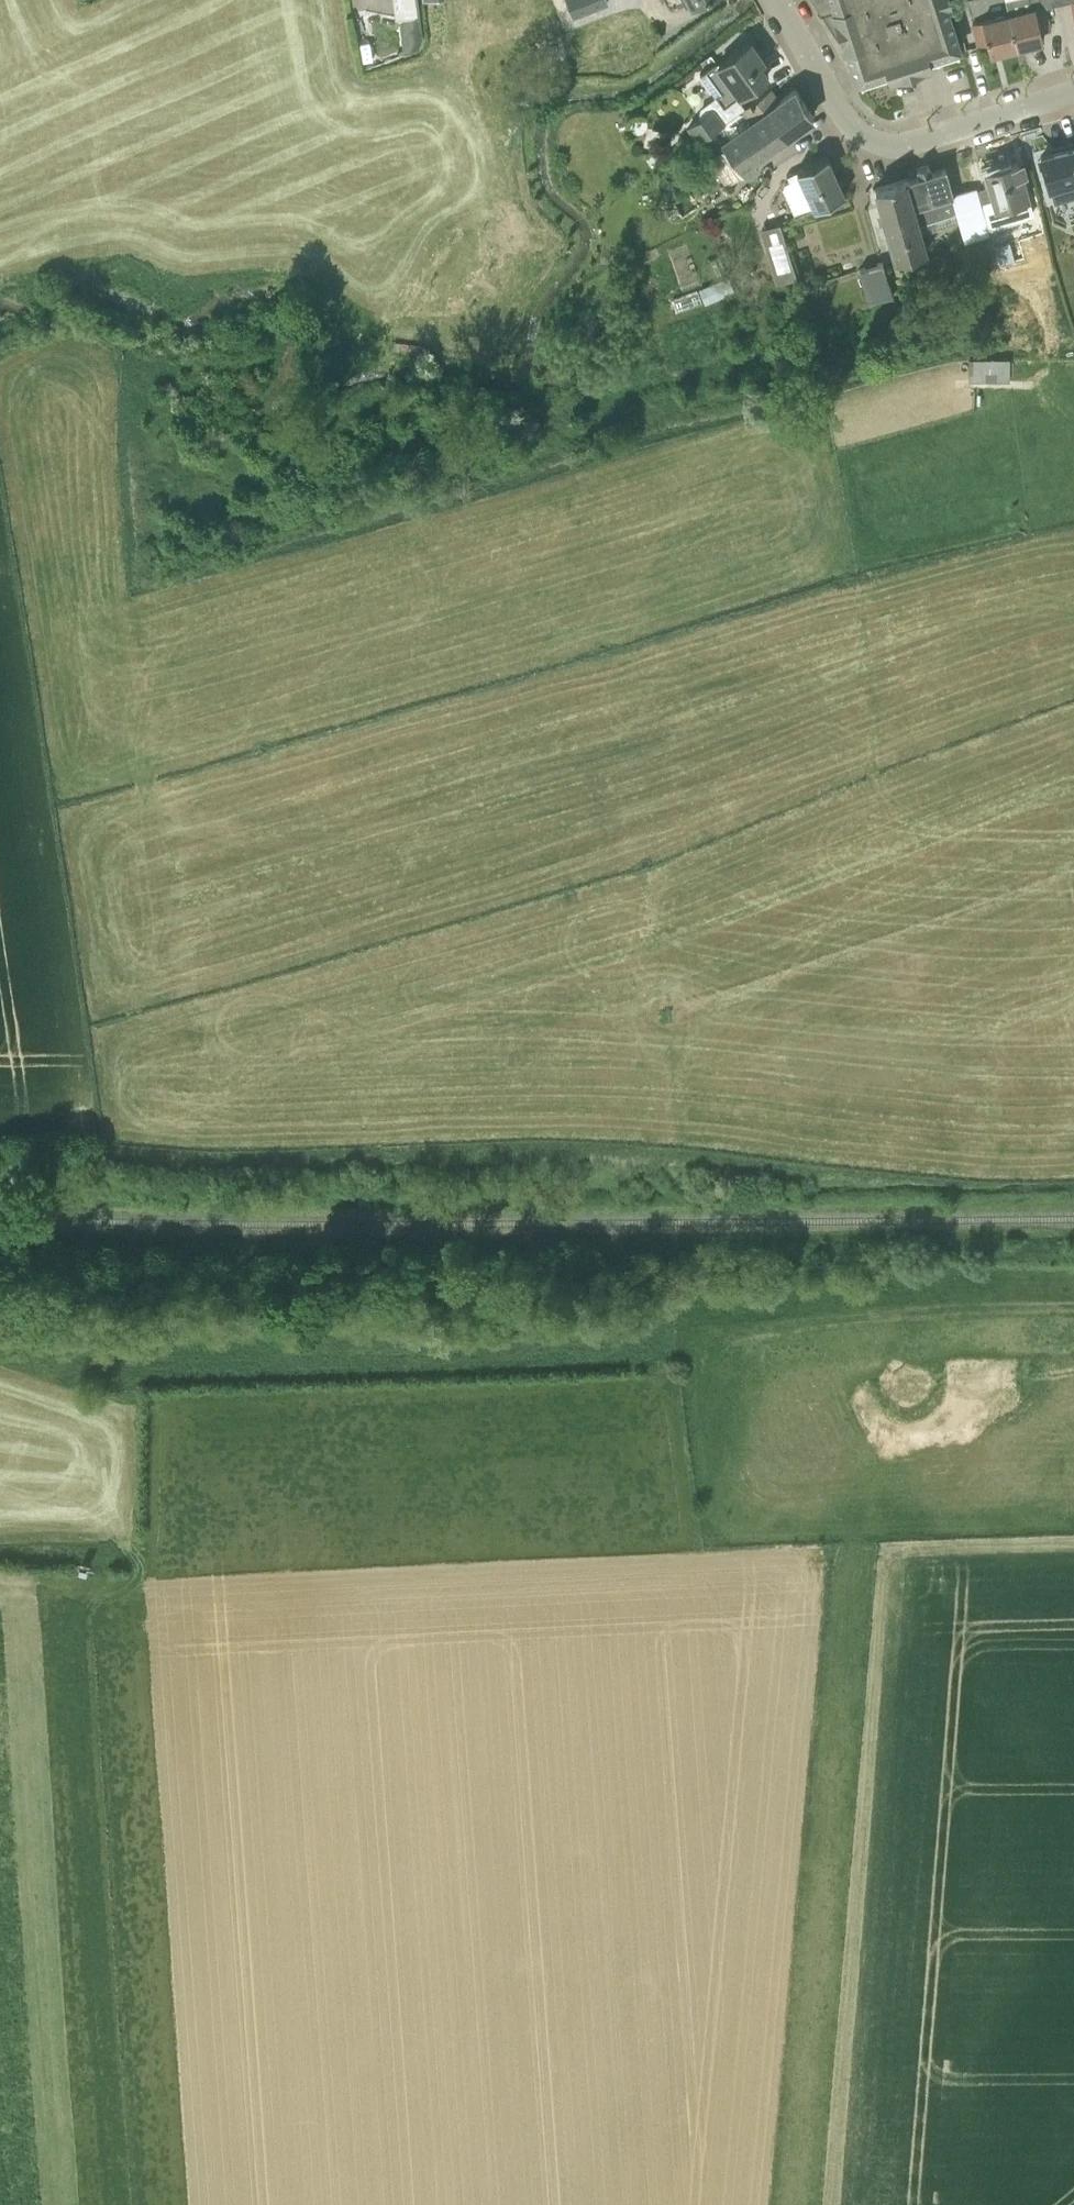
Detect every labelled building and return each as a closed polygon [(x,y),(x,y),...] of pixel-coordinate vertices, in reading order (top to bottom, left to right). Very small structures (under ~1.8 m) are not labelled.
[(423,37),(418,0),(394,0),(396,20),(401,19),(405,53),(419,49),(423,37)] [(824,12),(817,15),(818,16),(832,11),(845,49),(847,49),(857,80),(959,48),(945,3),(951,1),(951,0),(816,0),(824,12)] [(1016,47),(1006,0),(1009,14),(973,23),(978,45),(987,43),(990,54),(1016,47)] [(1016,47),(1032,43),(1033,43),(1033,42),(1037,41),(1037,42),(1038,42),(1042,41),(1040,31),(1049,28),(1044,7),(1058,4),(1057,0),(1006,0),(1016,47)] [(706,70),(700,74),(723,107),(739,95),(769,74),(761,63),(765,60),(751,40),(718,64),(716,62),(706,70)] [(743,109),(751,120),(722,140),(749,174),(759,167),(753,157),(813,115),(795,88),(778,101),(770,89),(743,109)] [(699,118),(688,126),(698,140),(724,122),(717,112),(714,108),(699,118)] [(1051,153),(1040,156),(1051,193),(1065,189),(1068,199),(1073,197),(1073,161),(1069,143),(1050,148),(1051,153)] [(814,205),(816,207),(845,194),(827,156),(809,164),(798,170),(788,174),(790,180),(786,183),(784,188),(796,215),(814,205)] [(996,207),(1028,198),(1018,162),(986,171),(987,175),(986,176),(987,177),(988,176),(990,184),(989,184),(989,185),(990,185),(996,207)] [(919,223),(956,212),(953,195),(945,167),(931,172),(929,164),(917,168),(918,169),(919,175),(905,179),(916,226),(920,225),(919,223)] [(927,251),(922,233),(920,225),(916,226),(905,179),(875,188),(890,241),(896,260),(927,251)] [(989,235),(984,218),(976,189),(953,195),(956,212),(957,212),(965,241),(989,235)] [(689,190),(673,200),(684,217),(700,207),(689,190)] [(796,277),(780,223),(760,229),(777,283),(796,277)] [(1008,254),(1004,238),(993,241),(996,257),(1008,254)] [(893,295),(882,262),(859,269),(870,303),(893,295)] [(972,379),(1013,378),(1012,355),(971,357),(972,379)] [(789,372),(788,359),(765,361),(766,373),(789,372)]
